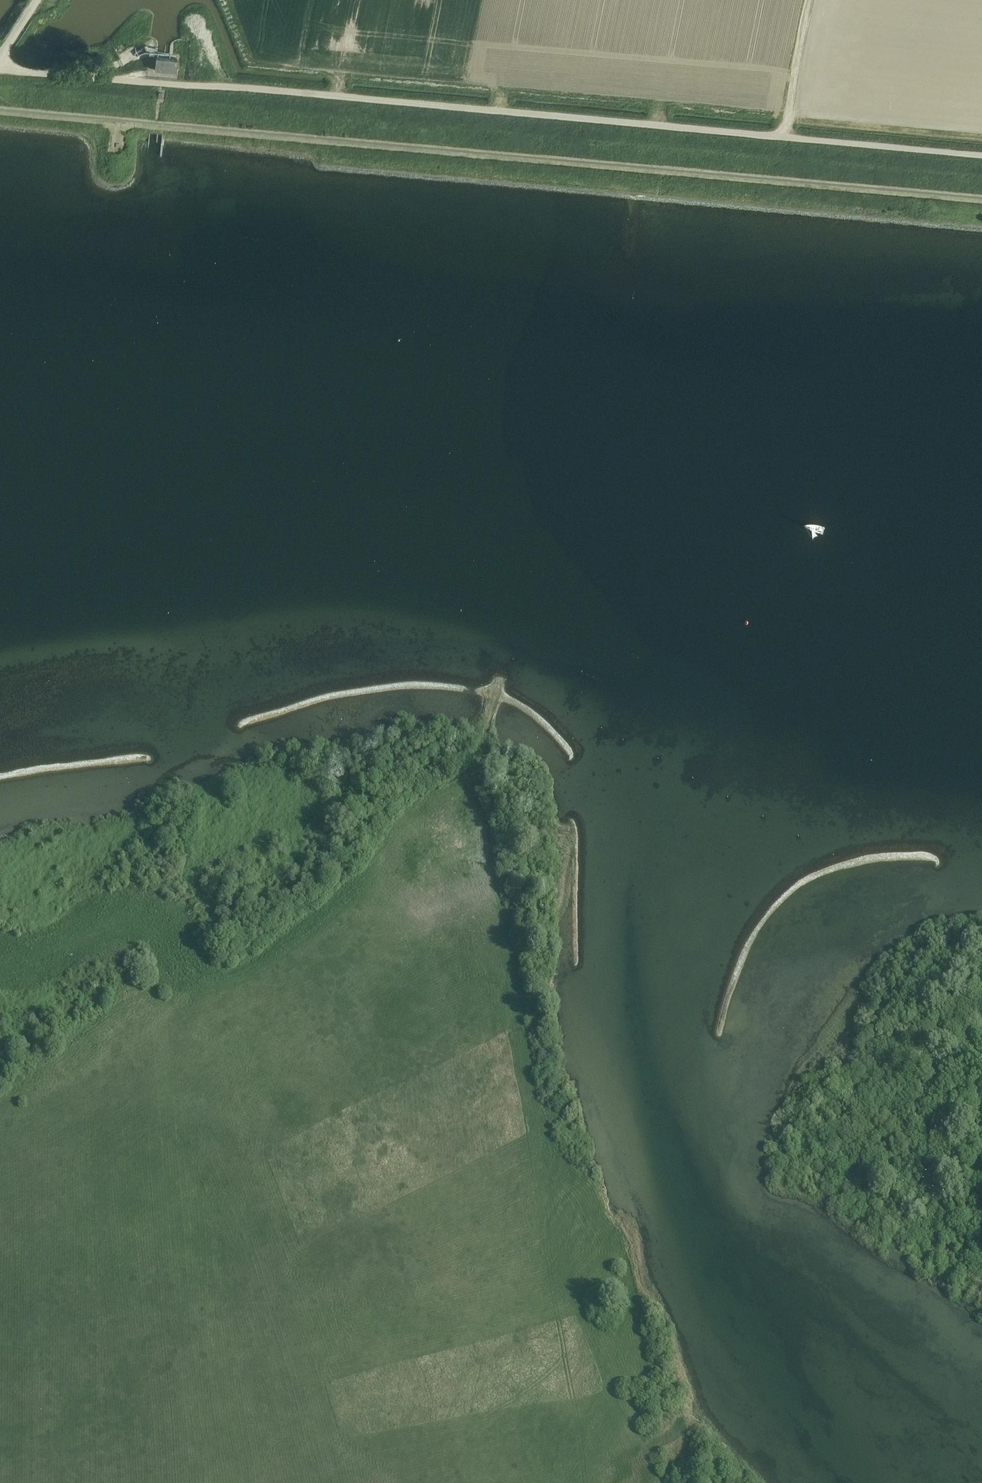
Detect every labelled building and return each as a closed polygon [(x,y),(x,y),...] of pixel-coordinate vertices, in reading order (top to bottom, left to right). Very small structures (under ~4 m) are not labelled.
[(133,53),(146,44),(138,32),(125,41),(133,53)] [(175,60),(155,58),(153,70),(174,72),(175,60)]
